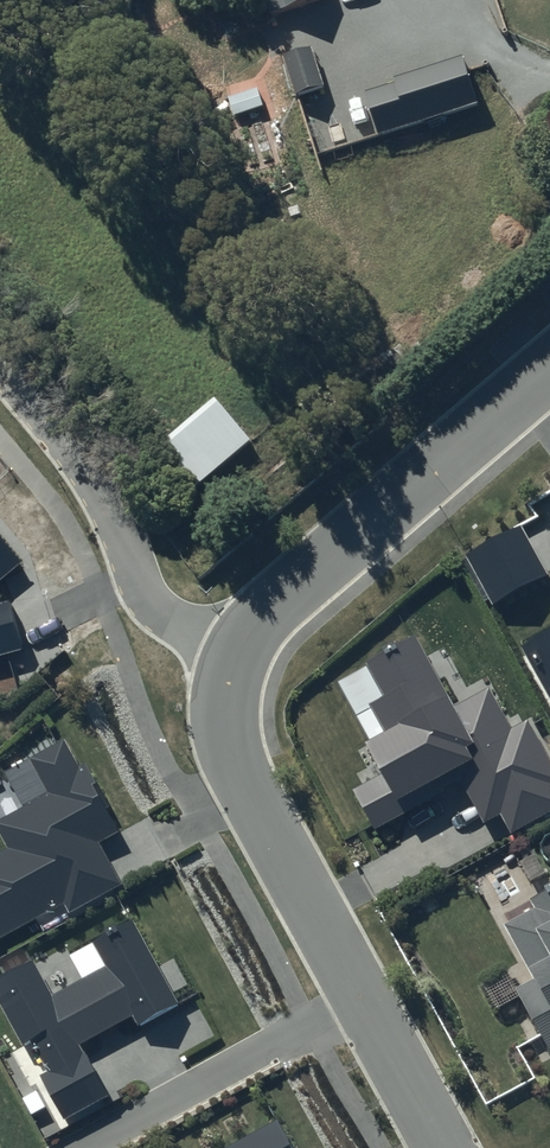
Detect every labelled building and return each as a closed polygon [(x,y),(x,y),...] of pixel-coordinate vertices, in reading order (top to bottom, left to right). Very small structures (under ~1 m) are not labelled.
[(285,58),(293,94),(317,89),(309,53),(285,58)] [(359,93),(374,139),(475,105),(460,59),(359,93)] [(192,485),(246,440),(214,401),(160,446),(192,485)] [(503,813),(512,831),(549,810),(549,758),(529,719),(512,728),(491,688),(454,708),(419,641),(366,669),(400,732),(366,750),(382,781),(357,794),(374,827),(460,781),(483,824),(503,813)] [(0,856),(0,942),(119,882),(99,842),(115,835),(68,742),(27,763),(42,792),(0,813),(0,832),(10,851),(0,856)] [(507,916),(531,978),(521,983),(548,1054),(549,1053),(549,899),(507,916)] [(86,968),(50,991),(28,957),(0,974),(0,1012),(22,1046),(29,1041),(43,1063),(32,1070),(65,1123),(111,1094),(82,1049),(135,1016),(142,1028),(178,1005),(128,925),(78,956),(86,968)] [(279,1124),(230,1147),(291,1147),(279,1124)]
